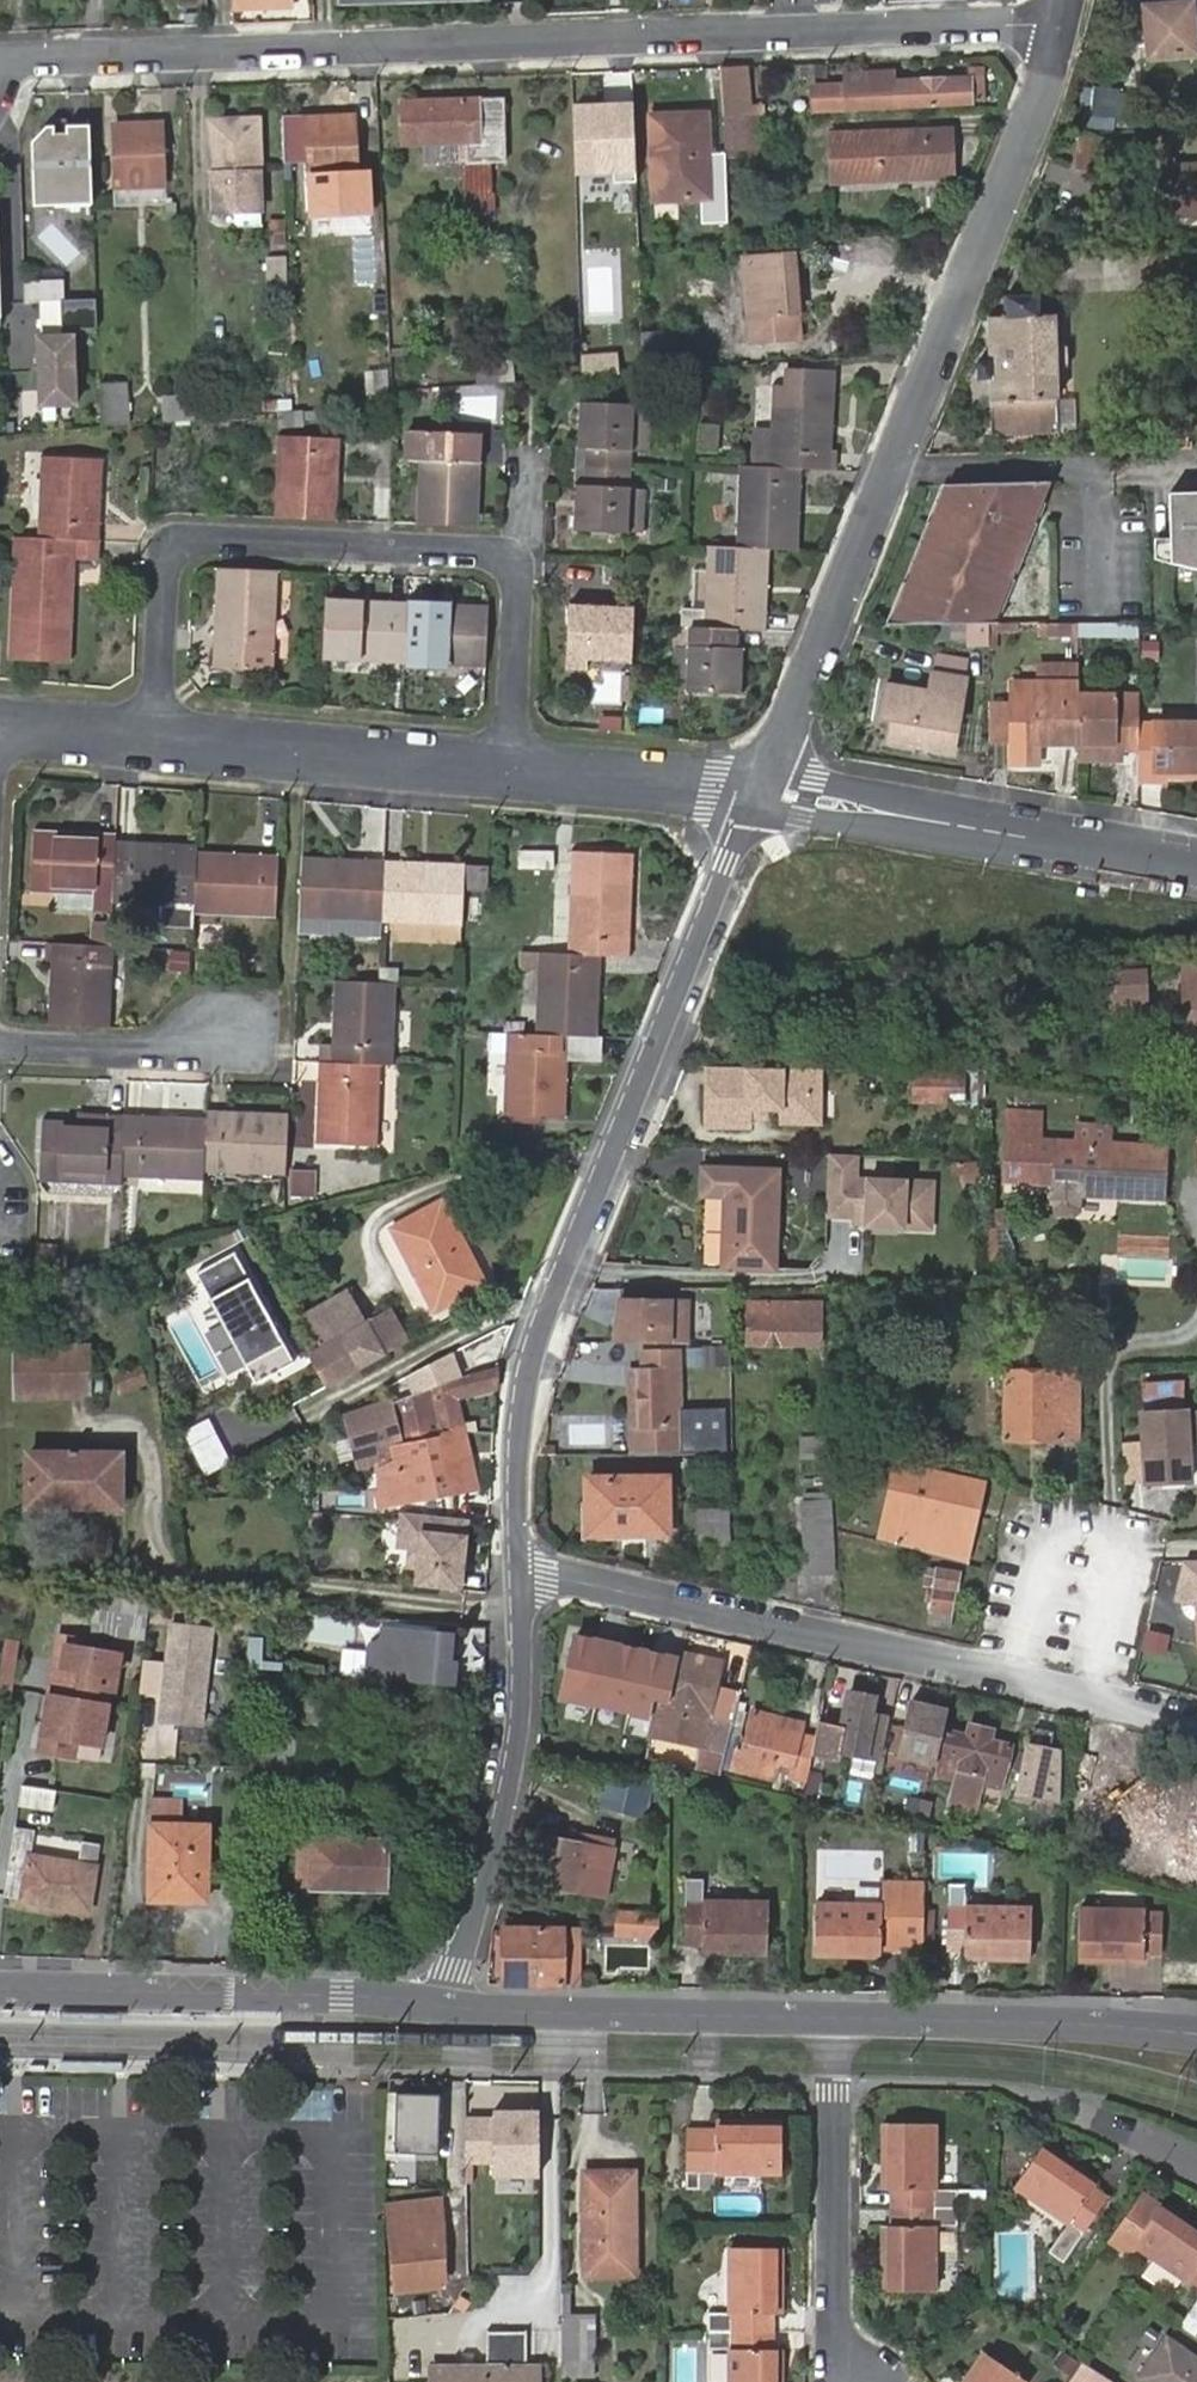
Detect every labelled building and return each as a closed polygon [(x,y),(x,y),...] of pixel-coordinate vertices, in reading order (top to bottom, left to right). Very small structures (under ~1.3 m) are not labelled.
[(1141,10),(1144,58),(1189,56),(1186,7),(1141,10)] [(741,65),(716,66),(719,117),(722,116),(741,116),(741,105),(741,65)] [(967,81),(969,102),(981,101),(979,71),(967,72),(967,81)] [(808,113),(894,111),(894,107),(969,105),(969,102),(967,81),(892,83),(892,75),(841,76),(841,86),(806,87),(808,113)] [(447,138),(448,162),(462,162),(463,191),(492,190),(491,160),(504,159),(501,96),(401,99),(403,139),(447,138)] [(636,104),(574,106),(576,177),(638,175),(636,104)] [(756,104),(741,105),(741,116),(752,115),(756,115),(756,104)] [(651,117),(654,199),(708,196),(705,115),(651,117)] [(741,116),(722,116),(725,157),(754,155),(752,115),(741,116)] [(299,118),(302,176),(321,175),(322,203),(351,202),(347,116),(299,118)] [(250,118),(202,121),(203,173),(210,173),(210,182),(203,182),(203,210),(224,210),(252,209),(250,118)] [(115,121),(116,186),(164,183),(162,121),(115,121)] [(91,126),(47,127),(33,142),(34,208),(93,207),(91,126)] [(941,152),(956,151),(955,131),(884,133),(885,177),(942,174),(941,152)] [(957,173),(956,151),(941,152),(942,174),(957,173)] [(1179,218),(1196,217),(1196,167),(1176,168),(1179,218)] [(321,175),(302,176),(303,204),(322,203),(321,175)] [(252,209),(224,210),(224,222),(228,227),(252,227),(252,209)] [(750,258),(754,343),(804,338),(798,256),(750,258)] [(42,321),(94,322),(95,294),(64,293),(64,276),(25,275),(25,297),(43,297),(42,321)] [(977,364),(977,382),(989,382),(991,433),(1056,431),(1051,317),(1035,317),(1033,296),(1004,297),(1005,318),(987,319),(988,363),(977,364)] [(641,335),(643,375),(678,372),(676,334),(641,335)] [(76,335),(36,336),(38,410),(78,409),(76,335)] [(97,384),(97,425),(127,423),(124,383),(97,384)] [(815,427),(823,426),(825,388),(766,386),(763,467),(784,468),(790,468),(814,468),(815,427)] [(578,470),(622,472),(626,407),(574,404),(573,429),(581,430),(578,470)] [(499,415),(490,415),(490,424),(498,425),(499,415)] [(814,468),(821,469),(823,426),(815,427),(814,468)] [(573,429),(571,470),(578,470),(581,430),(573,429)] [(411,462),(410,524),(467,527),(471,435),(400,432),(398,462),(411,462)] [(271,437),(268,517),(316,519),(317,483),(323,483),(325,441),(271,437)] [(84,496),(91,497),(93,460),(35,456),(31,538),(83,540),(84,496)] [(788,551),(789,512),(782,512),(784,468),(763,467),(733,467),(730,548),(758,550),(788,551)] [(620,532),(622,472),(578,470),(576,507),(569,507),(569,534),(618,535),(620,532)] [(578,470),(571,470),(569,507),(576,507),(578,470)] [(892,627),(991,626),(1009,582),(1031,528),(1050,482),(1020,483),(1013,494),(1005,491),(995,489),(987,490),(976,500),(947,484),(931,525),(907,586),(892,627)] [(1058,482),(1050,482),(1031,528),(1039,531),(1058,482)] [(947,484),(938,485),(924,523),(931,525),(947,484)] [(1175,498),(1176,570),(1194,576),(1196,577),(1196,498),(1175,498)] [(900,584),(907,586),(931,525),(924,523),(900,584)] [(1039,531),(1031,528),(1009,582),(1017,585),(1039,531)] [(88,559),(89,540),(83,540),(31,538),(7,538),(2,656),(60,658),(65,559),(88,559)] [(758,550),(730,548),(701,547),(699,629),(727,631),(750,632),(753,587),(758,586),(758,550)] [(264,670),(268,570),(211,567),(209,605),(216,606),(213,649),(207,649),(206,668),(264,670)] [(994,626),(1001,626),(1017,585),(1009,582),(991,626),(994,626)] [(883,628),(892,627),(907,586),(900,584),(883,628)] [(314,658),(396,661),(399,611),(355,609),(355,601),(317,599),(314,658)] [(399,611),(399,603),(355,601),(355,609),(399,611)] [(440,613),(440,605),(399,603),(399,611),(440,613)] [(209,605),(207,649),(213,649),(216,606),(209,605)] [(396,661),(478,665),(481,608),(440,605),(440,613),(399,611),(396,661)] [(579,660),(625,662),(626,625),(627,611),(562,610),(560,669),(579,670),(579,660)] [(994,649),(1001,650),(1001,632),(1025,632),(1025,626),(1001,626),(994,626),(994,649)] [(727,631),(699,629),(685,629),(684,646),(682,692),(732,694),(733,670),(725,670),(726,649),(727,631)] [(682,692),(684,646),(671,645),(669,691),(682,692)] [(734,649),(726,649),(725,670),(733,670),(734,649)] [(1047,665),(1048,682),(1084,682),(1084,664),(1047,665)] [(889,688),(884,720),(898,723),(896,745),(958,755),(970,680),(937,674),(933,694),(889,688)] [(1043,743),(1085,743),(1084,695),(1084,682),(1048,682),(1015,683),(1016,712),(1017,748),(1017,765),(1044,765),(1043,743)] [(1146,748),(1145,721),(1145,693),(1084,695),(1085,743),(1086,760),(1123,760),(1122,748),(1146,748)] [(1016,712),(995,713),(994,748),(1017,748),(1016,712)] [(1145,721),(1146,748),(1147,775),(1196,775),(1196,720),(1145,721)] [(105,911),(106,905),(108,849),(108,843),(63,842),(63,836),(26,835),(23,891),(45,892),(78,894),(78,910),(105,911)] [(150,852),(149,845),(108,843),(108,849),(150,852)] [(189,853),(190,848),(149,845),(150,852),(108,849),(106,905),(156,907),(155,928),(185,929),(186,911),(189,853)] [(566,955),(585,956),(619,957),(620,914),(626,914),(629,855),(570,852),(566,955)] [(189,853),(186,911),(268,916),(269,864),(225,861),(226,855),(189,853)] [(225,861),(269,864),(269,859),(226,855),(225,861)] [(375,920),(377,868),(332,866),(332,860),(295,858),(293,916),(354,919),(353,934),(353,937),(374,938),(375,920)] [(377,868),(377,862),(332,860),(332,866),(377,868)] [(419,864),(377,862),(377,868),(419,871),(419,864)] [(457,889),(458,866),(419,864),(419,871),(377,868),(375,920),(455,924),(457,889)] [(480,890),(481,867),(458,866),(457,889),(480,890)] [(44,909),(78,910),(78,894),(45,892),(44,909)] [(354,919),(293,916),(293,931),(353,934),(354,919)] [(85,945),(104,946),(105,922),(85,921),(85,945)] [(53,944),(46,943),(44,988),(51,987),(53,944)] [(44,988),(42,1026),(101,1028),(104,946),(85,945),(53,944),(51,987),(44,988)] [(517,970),(533,971),(534,954),(518,953),(517,970)] [(533,971),(529,1035),(588,1038),(590,1000),(584,999),(585,956),(566,955),(534,954),(533,971)] [(1105,960),(1106,971),(1153,969),(1152,957),(1105,960)] [(1153,969),(1106,971),(1108,1008),(1155,1006),(1153,969)] [(388,984),(330,982),(329,1021),(333,1021),(332,1064),(371,1065),(385,1066),(388,984)] [(313,1046),(313,1063),(321,1064),(332,1064),(333,1021),(329,1021),(328,1047),(313,1046)] [(593,1057),(594,1039),(588,1038),(529,1035),(504,1034),(499,1116),(557,1118),(559,1081),(554,1080),(555,1056),(560,1055),(593,1057)] [(321,1064),(313,1063),(312,1106),(320,1107),(321,1064)] [(320,1107),(312,1106),(311,1146),(369,1147),(371,1065),(332,1064),(321,1064),(320,1107)] [(707,1065),(706,1125),(750,1126),(750,1117),(750,1109),(766,1109),(781,1110),(781,1121),(812,1123),(813,1088),(821,1089),(822,1068),(707,1065)] [(911,1074),(911,1099),(959,1099),(959,1084),(968,1084),(968,1074),(911,1074)] [(989,1081),(989,1118),(1037,1121),(1038,1083),(989,1081)] [(821,1089),(813,1088),(812,1123),(821,1123),(821,1089)] [(750,1117),(766,1117),(766,1109),(750,1109),(750,1117)] [(242,1114),(200,1113),(200,1120),(241,1121),(242,1114)] [(280,1176),(282,1116),(242,1114),(241,1121),(200,1120),(197,1174),(280,1176)] [(34,1181),(114,1184),(114,1174),(117,1123),(117,1117),(72,1115),(71,1124),(35,1123),(34,1181)] [(162,1119),(117,1117),(117,1123),(162,1125),(162,1119)] [(114,1174),(197,1178),(197,1174),(200,1120),(162,1119),(162,1125),(117,1123),(114,1174)] [(1115,1186),(1115,1194),(1160,1197),(1162,1145),(1005,1138),(1003,1179),(1052,1181),(1052,1190),(1070,1192),(1071,1184),(1115,1186)] [(859,1155),(828,1154),(826,1220),(863,1221),(863,1234),(936,1236),(938,1180),(858,1178),(859,1155)] [(723,1177),(723,1169),(698,1167),(697,1194),(722,1196),(720,1268),(771,1270),(775,1171),(736,1169),(735,1176),(723,1177)] [(1070,1192),(1107,1194),(1115,1194),(1115,1186),(1071,1184),(1070,1192)] [(421,1235),(400,1248),(432,1308),(481,1282),(438,1203),(412,1217),(421,1235)] [(390,1228),(400,1248),(421,1235),(412,1217),(390,1228)] [(234,1248),(195,1269),(255,1380),(295,1359),(234,1248)] [(338,1332),(361,1319),(343,1284),(294,1309),(308,1338),(335,1325),(338,1332)] [(612,1301),(608,1345),(681,1344),(680,1301),(612,1301)] [(746,1303),(746,1345),(793,1344),(792,1303),(746,1303)] [(327,1385),(408,1341),(389,1305),(361,1319),(338,1332),(308,1350),(327,1385)] [(17,1392),(85,1392),(85,1382),(84,1344),(18,1345),(17,1392)] [(626,1370),(627,1454),(726,1452),(725,1409),(686,1410),(686,1387),(676,1387),(675,1352),(637,1352),(638,1369),(626,1370)] [(440,1381),(471,1371),(467,1356),(436,1366),(440,1381)] [(1003,1369),(1002,1437),(1075,1438),(1077,1360),(1069,1359),(1069,1369),(1003,1369)] [(458,1395),(494,1384),(495,1363),(471,1371),(440,1381),(432,1383),(442,1415),(369,1445),(370,1460),(388,1456),(391,1468),(381,1468),(381,1486),(381,1502),(451,1488),(447,1434),(460,1432),(458,1395)] [(114,1374),(117,1388),(143,1382),(140,1366),(114,1374)] [(1147,1381),(1148,1407),(1141,1408),(1145,1476),(1190,1474),(1188,1433),(1196,1433),(1196,1404),(1183,1405),(1181,1378),(1147,1381)] [(85,1382),(85,1392),(97,1392),(97,1382),(85,1382)] [(442,1415),(432,1383),(344,1416),(356,1471),(370,1468),(370,1460),(369,1445),(442,1415)] [(460,1432),(447,1434),(451,1488),(463,1485),(460,1432)] [(25,1451),(24,1504),(116,1503),(117,1450),(25,1451)] [(895,1544),(967,1563),(984,1483),(896,1466),(890,1487),(907,1491),(895,1544)] [(381,1468),(370,1468),(371,1487),(381,1486),(381,1468)] [(663,1479),(585,1482),(585,1536),(623,1535),(665,1533),(664,1482),(663,1479)] [(674,1481),(664,1482),(665,1533),(676,1532),(674,1481)] [(585,1536),(585,1482),(578,1483),(580,1542),(624,1541),(623,1535),(585,1536)] [(381,1486),(371,1487),(370,1504),(381,1502),(381,1486)] [(878,1539),(895,1544),(907,1491),(890,1487),(878,1539)] [(803,1503),(806,1574),(829,1573),(826,1502),(803,1503)] [(696,1509),(697,1544),(727,1543),(727,1508),(696,1509)] [(406,1567),(414,1585),(464,1589),(470,1518),(398,1510),(395,1546),(407,1547),(406,1567)] [(1185,1558),(1177,1597),(1185,1598),(1196,1601),(1196,1558),(1185,1558)] [(936,1580),(930,1605),(952,1611),(962,1571),(940,1565),(938,1572),(931,1570),(929,1578),(936,1580)] [(1185,1598),(1185,1602),(1187,1607),(1190,1610),(1193,1611),(1196,1612),(1196,1601),(1185,1598)] [(952,1611),(930,1605),(927,1617),(949,1623),(952,1611)] [(208,1628),(168,1623),(156,1720),(196,1725),(208,1628)] [(609,1686),(654,1696),(657,1697),(669,1700),(679,1653),(682,1638),(623,1624),(609,1686)] [(366,1648),(363,1678),(452,1685),(454,1660),(448,1660),(451,1640),(427,1639),(427,1630),(380,1626),(378,1637),(366,1648)] [(56,1631),(46,1676),(112,1690),(121,1644),(56,1631)] [(5,1643),(0,1673),(0,1703),(7,1704),(16,1645),(5,1643)] [(720,1663),(679,1653),(669,1700),(657,1697),(653,1712),(665,1715),(660,1734),(701,1744),(720,1663)] [(78,1735),(98,1739),(106,1695),(43,1683),(31,1747),(74,1755),(78,1735)] [(840,1762),(841,1756),(882,1763),(890,1717),(876,1714),(880,1696),(846,1690),(840,1726),(819,1722),(813,1757),(840,1762)] [(949,1707),(911,1699),(900,1753),(937,1761),(949,1707)] [(586,1703),(581,1732),(620,1739),(626,1711),(586,1703)] [(772,1727),(775,1712),(754,1707),(743,1748),(738,1747),(734,1762),(768,1771),(772,1755),(791,1759),(789,1770),(803,1774),(812,1737),(799,1734),(772,1727)] [(650,1732),(660,1734),(665,1715),(653,1712),(650,1732)] [(803,1718),(775,1712),(772,1727),(799,1734),(803,1718)] [(993,1739),(996,1729),(969,1722),(966,1733),(948,1728),(936,1779),(951,1783),(944,1807),(976,1815),(984,1786),(1000,1790),(1012,1744),(993,1739)] [(1026,1743),(1016,1796),(1060,1804),(1061,1750),(1051,1748),(1054,1732),(1037,1728),(1033,1744),(1026,1743)] [(654,1782),(607,1773),(600,1808),(647,1817),(654,1782)] [(57,1792),(21,1786),(18,1804),(54,1809),(57,1792)] [(922,1800),(909,1797),(905,1813),(919,1815),(922,1800)] [(922,1800),(919,1815),(929,1818),(932,1802),(922,1800)] [(215,1803),(149,1801),(149,1826),(147,1898),(201,1899),(203,1828),(214,1829),(215,1803)] [(1120,1845),(1165,1857),(1162,1871),(1196,1880),(1196,1838),(1155,1826),(1159,1810),(1130,1803),(1120,1845)] [(381,1890),(382,1841),(329,1839),(330,1824),(308,1823),(306,1888),(381,1890)] [(15,1824),(3,1897),(90,1911),(101,1843),(81,1841),(77,1862),(31,1855),(35,1828),(15,1824)] [(541,1836),(532,1883),(605,1897),(615,1850),(583,1844),(584,1837),(574,1835),(572,1842),(541,1836)] [(697,1940),(697,1947),(762,1949),(764,1897),(698,1895),(699,1874),(681,1874),(680,1939),(697,1940)] [(811,1898),(811,1951),(877,1952),(877,1944),(917,1945),(920,1879),(895,1878),(878,1878),(878,1900),(811,1898)] [(960,1946),(960,1954),(1025,1956),(1025,1904),(961,1902),(962,1881),(945,1880),(943,1945),(960,1946)] [(1074,1904),(1073,1957),(1138,1958),(1139,1950),(1157,1950),(1157,1909),(1139,1909),(1139,1906),(1074,1904)] [(616,1914),(615,1938),(656,1939),(656,1918),(616,1914)] [(503,1984),(561,1984),(561,1957),(537,1957),(537,1931),(503,1930),(503,1984)] [(537,1957),(561,1957),(561,1931),(537,1931),(537,1957)] [(580,1931),(561,1931),(561,1957),(561,1984),(580,1984),(580,1931)] [(398,2098),(399,2150),(422,2149),(421,2097),(398,2098)] [(492,2117),(467,2116),(467,2162),(495,2162),(495,2174),(540,2174),(541,2106),(492,2106),(492,2117)] [(778,2169),(777,2119),(712,2119),(712,2128),(683,2128),(684,2187),(696,2187),(696,2167),(713,2167),(713,2169),(778,2169)] [(935,2189),(935,2123),(884,2123),(884,2188),(892,2188),(892,2206),(959,2207),(959,2189),(935,2189)] [(1096,2185),(1099,2179),(1046,2143),(1018,2184),(1072,2221),(1053,2249),(1068,2260),(1112,2195),(1096,2185)] [(631,2172),(599,2173),(598,2187),(631,2187),(631,2172)] [(598,2187),(599,2173),(584,2173),(585,2274),(631,2274),(631,2187),(598,2187)] [(1196,2283),(1196,2224),(1142,2187),(1105,2242),(1129,2258),(1137,2247),(1138,2245),(1187,2278),(1188,2277),(1196,2283)] [(959,2225),(959,2207),(892,2206),(892,2224),(884,2224),(884,2290),(936,2291),(936,2225),(959,2225)] [(396,2227),(396,2287),(438,2286),(439,2249),(446,2249),(445,2222),(429,2221),(430,2226),(396,2227)] [(706,2307),(707,2326),(771,2326),(771,2308),(780,2307),(779,2242),(728,2242),(728,2307),(706,2307)] [(771,2308),(771,2326),(780,2326),(780,2307),(771,2308)] [(594,2317),(561,2317),(561,2330),(561,2359),(594,2359),(594,2317)] [(707,2326),(707,2343),(728,2344),(728,2381),(781,2381),(780,2344),(772,2344),(771,2326),(707,2326)] [(772,2344),(780,2344),(780,2326),(771,2326),(772,2344)] [(488,2331),(489,2367),(467,2367),(467,2379),(433,2380),(433,2381),(526,2381),(526,2367),(526,2330),(488,2331)] [(1168,2337),(1142,2376),(1151,2381),(1196,2381),(1196,2357),(1168,2337)] [(968,2378),(965,2381),(1030,2381),(987,2353),(968,2378)] [(561,2359),(561,2368),(594,2368),(594,2359),(561,2359)] [(1067,2381),(1111,2381),(1113,2379),(1083,2359),(1067,2381)] [(467,2379),(467,2367),(433,2367),(433,2380),(467,2379)] [(526,2367),(526,2381),(528,2381),(539,2381),(540,2367),(526,2367)]
